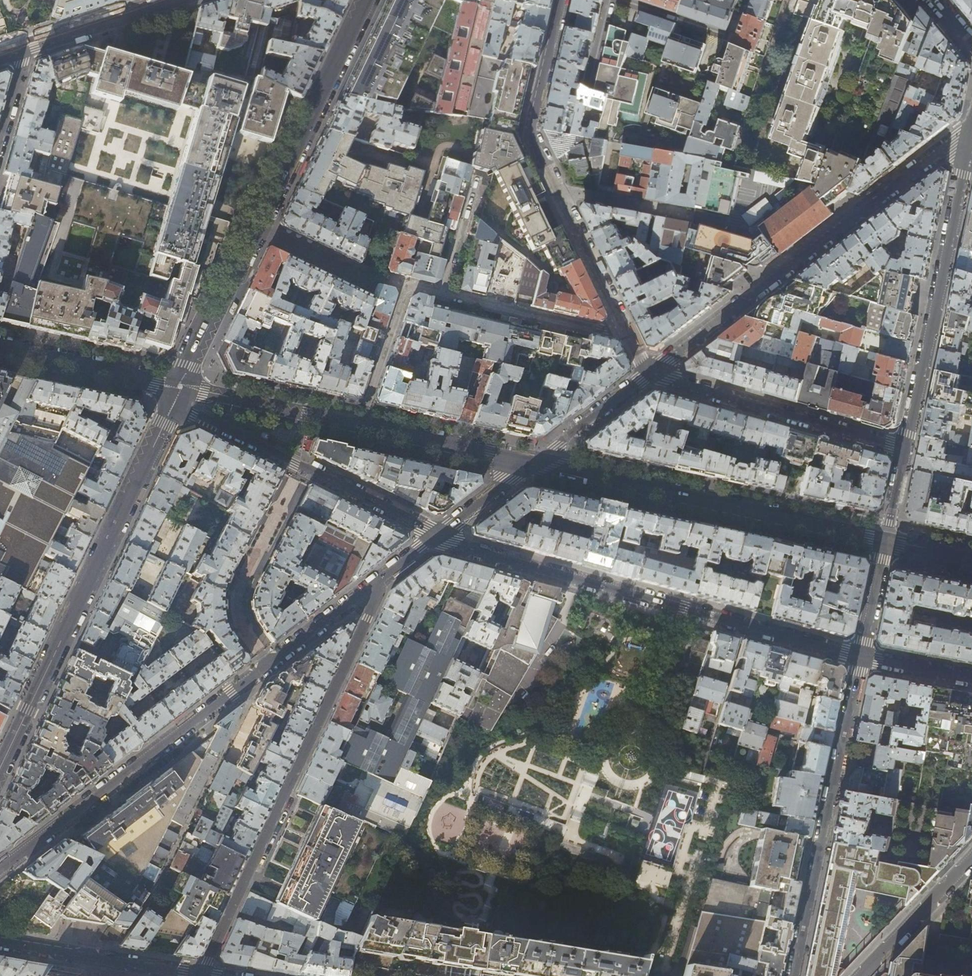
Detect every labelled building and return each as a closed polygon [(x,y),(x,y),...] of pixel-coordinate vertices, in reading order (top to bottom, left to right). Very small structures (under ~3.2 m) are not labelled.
[(50,17),(49,21),(58,18),(112,0),(55,0),(50,17)] [(200,7),(192,41),(201,43),(204,29),(214,32),(211,42),(218,44),(229,0),(223,0),(208,5),(200,7)] [(257,25),(263,0),(229,0),(218,44),(218,46),(227,47),(242,45),(243,40),(245,41),(247,37),(246,31),(248,24),(258,26),(258,25),(257,25)] [(257,25),(258,25),(258,26),(250,58),(249,63),(246,77),(261,80),(269,43),(290,48),(294,24),(296,19),(298,7),(298,0),(263,0),(257,25)] [(348,0),(323,0),(325,1),(325,3),(322,3),(309,0),(298,0),(298,7),(321,12),(338,21),(343,9),(348,0)] [(459,4),(450,0),(386,0),(373,27),(365,45),(353,71),(340,97),(391,108),(430,27),(452,35),(459,4)] [(459,4),(452,35),(444,69),(433,113),(451,115),(452,108),(476,6),(475,6),(475,5),(464,2),(465,0),(461,0),(459,4)] [(475,5),(475,6),(476,6),(452,108),(468,111),(481,56),(484,45),(486,34),(489,22),(494,0),(476,0),(475,5)] [(544,25),(547,11),(497,0),(494,0),(489,22),(504,25),(508,26),(512,7),(520,9),(520,10),(525,11),(522,25),(516,23),(516,28),(542,34),(544,25)] [(547,11),(549,0),(497,0),(547,11)] [(602,0),(575,0),(574,5),(572,13),(597,18),(598,15),(593,14),(594,9),(596,10),(597,6),(595,5),(595,2),(601,3),(602,0)] [(682,0),(637,0),(644,2),(677,14),(682,0)] [(677,14),(699,21),(726,30),(732,12),(697,0),(682,0),(677,14)] [(766,22),(773,2),(774,0),(752,0),(748,15),(766,22)] [(875,29),(885,0),(800,0),(818,7),(777,128),(779,129),(775,141),(793,147),(790,154),(809,161),(801,181),(806,182),(815,184),(819,185),(830,155),(831,152),(805,143),(807,136),(808,136),(818,108),(815,107),(847,16),(857,20),(856,22),(875,29)] [(875,29),(839,128),(871,139),(895,77),(895,75),(908,42),(910,38),(915,23),(907,13),(896,0),(885,0),(875,29)] [(958,4),(962,9),(971,21),(971,0),(960,0),(958,4)] [(321,12),(298,7),(296,19),(304,21),(305,19),(310,20),(313,22),(304,42),(295,40),(298,25),(294,24),(290,48),(321,55),(328,41),(338,21),(321,12)] [(921,7),(915,23),(910,38),(912,39),(911,41),(914,42),(913,44),(908,42),(895,75),(913,81),(915,76),(918,69),(936,24),(931,18),(921,7)] [(657,17),(641,12),(636,29),(644,32),(646,25),(650,27),(650,29),(651,32),(650,35),(645,34),(644,37),(634,34),(631,43),(627,56),(661,67),(663,61),(665,57),(657,54),(655,60),(644,56),(649,40),(668,46),(672,33),(675,23),(657,17)] [(594,33),(597,18),(572,13),(570,21),(568,28),(594,33)] [(748,15),(746,14),(740,30),(739,29),(737,32),(739,32),(737,37),(728,34),(729,31),(726,30),(725,35),(723,39),(732,43),(753,52),(755,53),(760,39),(766,22),(748,15)] [(504,25),(489,22),(486,34),(491,35),(488,46),(484,45),(481,56),(495,60),(498,48),(499,48),(499,47),(500,46),(500,45),(501,44),(501,43),(501,42),(501,41),(500,40),(504,25)] [(918,69),(942,78),(954,46),(947,37),(936,24),(918,69)] [(624,30),(610,25),(608,37),(600,73),(596,90),(609,94),(604,110),(603,113),(599,126),(599,128),(613,132),(618,111),(638,116),(649,75),(623,68),(627,56),(631,43),(620,41),(624,30)] [(537,53),(542,34),(516,28),(512,42),(516,43),(515,46),(512,45),(508,62),(529,67),(534,68),(537,53)] [(592,41),(594,33),(568,28),(564,47),(561,62),(586,69),(588,58),(585,58),(583,56),(587,42),(589,40),(592,41)] [(699,67),(706,44),(701,43),(685,37),(682,45),(680,44),(683,36),(677,34),(672,33),(668,46),(665,57),(663,61),(679,66),(679,67),(696,74),(699,67)] [(743,84),(753,52),(732,43),(729,52),(726,51),(723,60),(722,59),(721,59),(720,59),(719,60),(719,61),(719,62),(718,66),(715,66),(712,66),(712,67),(711,67),(710,67),(709,68),(709,69),(701,72),(699,67),(696,74),(695,78),(709,81),(740,93),(743,84)] [(23,179),(12,176),(1,213),(30,220),(27,229),(6,296),(0,317),(0,322),(85,340),(111,267),(120,237),(144,244),(135,274),(147,277),(165,283),(139,349),(143,350),(153,353),(158,355),(160,348),(167,350),(169,342),(174,344),(180,324),(184,325),(186,319),(192,298),(196,300),(205,271),(209,273),(218,244),(222,245),(229,222),(203,215),(205,208),(211,191),(216,175),(222,153),(230,126),(232,120),(241,123),(237,133),(269,144),(278,116),(284,96),(283,94),(284,91),(261,80),(255,79),(248,100),(239,97),(241,88),(207,78),(205,86),(187,81),(188,75),(104,50),(103,53),(82,46),(87,64),(87,65),(87,72),(87,74),(96,77),(91,94),(111,100),(120,103),(123,91),(178,107),(179,105),(198,111),(169,206),(66,175),(80,127),(101,133),(108,111),(83,104),(80,117),(58,114),(54,131),(53,135),(50,147),(48,156),(41,184),(23,179)] [(53,83),(59,100),(60,104),(59,107),(58,114),(80,117),(83,104),(89,83),(84,82),(87,74),(87,72),(87,65),(87,64),(82,46),(81,47),(63,52),(45,58),(53,83)] [(954,46),(942,78),(936,96),(932,106),(929,113),(938,117),(938,118),(951,124),(955,120),(960,117),(966,90),(970,70),(968,62),(962,55),(954,46)] [(215,57),(190,51),(186,67),(195,69),(197,63),(202,65),(200,69),(212,71),(215,57)] [(495,60),(481,56),(468,111),(467,116),(488,120),(516,124),(519,111),(523,92),(529,68),(529,67),(508,62),(495,60)] [(30,80),(25,98),(44,103),(50,84),(53,83),(45,58),(40,60),(35,62),(30,80)] [(585,71),(586,69),(561,62),(558,71),(556,80),(577,85),(581,70),(585,71)] [(0,73),(0,111),(0,110),(9,77),(4,72),(0,73)] [(910,87),(913,81),(895,75),(895,77),(871,139),(869,147),(872,148),(877,149),(880,149),(884,151),(889,141),(894,126),(906,97),(910,87)] [(707,125),(718,89),(728,93),(724,105),(746,112),(748,108),(751,97),(740,93),(709,81),(702,103),(693,130),(691,136),(734,150),(736,143),(742,126),(720,119),(715,132),(714,131),(713,131),(712,131),(711,131),(710,131),(709,131),(708,132),(707,133),(707,134),(705,133),(702,131),(705,124),(707,125)] [(553,96),(550,107),(576,112),(582,90),(556,84),(553,96)] [(587,86),(583,84),(583,85),(582,90),(576,112),(572,134),(594,138),(597,128),(599,128),(599,126),(603,113),(600,113),(595,114),(591,127),(589,128),(583,127),(582,125),(587,105),(590,106),(590,107),(604,110),(609,94),(596,90),(592,89),(589,87),(587,86)] [(936,96),(910,87),(906,97),(932,106),(936,96)] [(679,126),(693,130),(702,103),(675,95),(674,98),(671,97),(672,94),(654,88),(645,114),(659,118),(658,124),(678,130),(679,126)] [(391,108),(340,97),(332,115),(324,131),(351,139),(352,139),(361,121),(359,120),(361,115),(376,120),(372,134),(371,133),(369,141),(364,140),(363,143),(369,145),(375,147),(388,150),(390,144),(409,150),(415,128),(402,125),(402,126),(398,125),(396,125),(396,122),(398,121),(400,110),(391,108)] [(906,97),(894,126),(904,131),(928,141),(938,133),(951,124),(938,118),(938,117),(929,113),(932,106),(906,97)] [(46,104),(44,103),(25,98),(18,120),(13,137),(50,147),(53,135),(37,131),(42,114),(43,114),(46,104)] [(58,114),(59,107),(54,106),(53,105),(48,127),(50,128),(50,130),(54,131),(58,114)] [(545,129),(572,134),(576,112),(550,107),(548,119),(545,129)] [(474,155),(471,166),(472,167),(486,172),(495,167),(497,172),(525,158),(517,141),(520,125),(516,124),(488,120),(477,155),(474,155)] [(594,138),(572,134),(545,129),(545,130),(553,146),(559,160),(561,159),(560,158),(569,153),(572,161),(605,156),(608,141),(594,138)] [(318,144),(296,189),(320,199),(342,209),(350,188),(355,189),(354,192),(369,196),(368,199),(382,203),(382,205),(390,208),(390,210),(408,215),(409,215),(423,171),(407,167),(406,172),(402,171),(403,170),(387,165),(385,171),(354,161),(353,163),(341,158),(351,139),(324,131),(318,144)] [(907,157),(928,141),(904,131),(901,136),(891,144),(889,141),(884,151),(896,166),(907,157)] [(43,154),(48,156),(50,147),(13,137),(8,157),(3,173),(12,176),(23,179),(26,170),(31,151),(43,154)] [(651,179),(655,150),(655,149),(625,144),(623,154),(615,193),(627,195),(647,199),(651,179)] [(872,148),(869,147),(862,164),(851,191),(851,192),(859,194),(875,182),(896,166),(884,151),(880,149),(876,157),(870,162),(868,159),(872,148)] [(667,203),(675,153),(655,149),(655,150),(651,179),(647,199),(656,201),(667,203)] [(615,193),(623,154),(613,152),(605,191),(615,193)] [(706,159),(686,154),(675,153),(667,203),(680,205),(695,208),(696,208),(696,207),(698,201),(706,159)] [(41,184),(48,156),(43,154),(37,174),(26,170),(23,179),(41,184)] [(841,159),(830,155),(819,185),(815,184),(814,189),(829,208),(839,200),(850,192),(851,191),(862,164),(842,156),(841,159)] [(573,170),(574,178),(577,181),(583,183),(590,182),(590,188),(598,190),(605,156),(572,161),(571,162),(572,170),(573,170)] [(497,172),(494,173),(532,251),(541,247),(553,272),(557,270),(576,261),(568,246),(559,227),(547,232),(531,199),(542,193),(533,173),(525,158),(497,172)] [(471,166),(447,159),(443,175),(467,183),(469,176),(472,167),(471,166)] [(722,168),(724,162),(706,159),(698,201),(696,207),(731,215),(740,172),(722,168)] [(920,185),(897,203),(939,214),(942,199),(948,172),(942,168),(920,185)] [(755,180),(787,188),(794,179),(757,171),(755,180)] [(467,183),(443,175),(441,181),(438,190),(447,193),(453,195),(463,198),(465,190),(467,183)] [(833,213),(829,208),(814,189),(813,188),(754,234),(752,236),(750,236),(750,238),(702,225),(697,252),(743,264),(748,270),(748,266),(755,268),(757,268),(759,268),(762,267),(764,265),(764,266),(807,234),(820,224),(833,213)] [(315,209),(320,199),(296,189),(285,212),(280,223),(280,224),(280,225),(281,226),(293,231),(312,241),(323,219),(314,215),(313,215),(312,215),(311,216),(308,214),(308,213),(307,212),(309,209),(313,211),(314,210),(315,209)] [(447,193),(438,190),(428,221),(428,222),(437,225),(447,193)] [(459,211),(463,198),(453,195),(444,227),(446,228),(454,230),(459,211)] [(630,226),(640,227),(642,213),(614,208),(588,203),(584,209),(589,221),(596,234),(605,230),(606,232),(615,228),(612,222),(615,220),(616,220),(630,223),(630,226)] [(891,207),(885,212),(900,231),(903,229),(912,231),(911,237),(934,241),(936,231),(939,214),(897,203),(891,207)] [(335,252),(353,214),(342,209),(335,224),(335,226),(336,226),(336,227),(337,228),(336,230),(334,230),(331,229),(332,226),(333,225),(332,224),(332,223),(331,223),(323,219),(312,241),(324,246),(335,252)] [(971,252),(971,211),(966,233),(963,249),(971,252)] [(0,212),(0,267),(2,260),(6,258),(9,247),(6,243),(12,224),(27,229),(30,220),(1,213),(0,212)] [(904,236),(900,231),(885,212),(862,229),(857,233),(884,270),(918,278),(926,279),(929,262),(934,241),(911,237),(904,236)] [(642,213),(640,227),(638,235),(637,241),(659,259),(659,258),(667,218),(657,216),(651,247),(646,243),(652,215),(642,213)] [(356,234),(363,218),(353,214),(335,252),(348,258),(359,263),(367,240),(359,236),(358,236),(357,236),(356,237),(355,238),(355,240),(352,239),(351,237),(352,235),(353,235),(354,235),(355,234),(356,234)] [(417,253),(437,259),(442,245),(446,228),(444,227),(437,225),(428,222),(428,221),(409,215),(408,215),(402,234),(415,238),(421,240),(417,253)] [(498,242),(499,239),(473,217),(468,233),(488,243),(490,243),(493,239),(498,242)] [(692,223),(681,221),(667,218),(659,258),(671,263),(682,266),(686,249),(692,223)] [(617,226),(615,228),(606,232),(605,230),(596,234),(602,246),(607,258),(637,245),(637,241),(638,235),(624,241),(617,226)] [(412,249),(415,238),(402,234),(399,233),(388,268),(390,272),(395,274),(409,277),(414,261),(408,259),(409,256),(412,255),(413,251),(412,249)] [(841,246),(831,253),(842,268),(843,268),(851,277),(859,271),(857,267),(866,260),(868,260),(869,261),(868,261),(868,262),(868,263),(868,264),(869,265),(874,273),(870,276),(872,279),(884,270),(857,233),(841,246)] [(495,256),(497,247),(473,241),(470,255),(467,266),(491,272),(493,264),(479,260),(482,252),(495,256)] [(659,259),(637,241),(637,245),(607,258),(613,269),(619,281),(643,269),(642,267),(638,269),(633,261),(640,257),(648,264),(645,266),(646,268),(658,262),(659,259)] [(283,265),(286,257),(268,248),(257,271),(248,290),(269,300),(278,279),(274,276),(280,264),(283,265)] [(697,252),(686,249),(682,266),(680,275),(682,276),(681,276),(690,279),(699,281),(723,289),(724,288),(732,282),(748,270),(743,264),(697,252)] [(963,249),(960,261),(958,270),(971,274),(971,252),(963,249)] [(437,259),(417,253),(414,261),(409,277),(420,280),(434,283),(439,280),(442,272),(445,261),(437,259)] [(842,283),(851,277),(843,268),(842,268),(831,253),(815,266),(796,280),(831,290),(832,287),(840,280),(842,283)] [(287,256),(286,257),(283,265),(278,279),(269,300),(266,309),(288,317),(293,307),(282,303),(279,302),(278,301),(280,295),(284,297),(288,287),(287,281),(289,280),(292,281),(292,285),(294,286),(294,287),(301,290),(306,279),(305,278),(309,267),(298,262),(287,256)] [(671,263),(659,258),(659,259),(658,262),(646,268),(643,269),(619,281),(622,288),(628,301),(632,309),(679,286),(681,276),(682,276),(680,275),(679,278),(671,263)] [(576,261),(557,270),(560,276),(561,275),(562,276),(563,276),(574,299),(576,299),(578,303),(583,304),(594,299),(589,289),(581,271),(576,261)] [(491,272),(467,266),(460,289),(485,295),(491,272)] [(127,272),(111,267),(85,340),(110,346),(138,352),(139,349),(165,283),(147,277),(136,311),(133,312),(132,312),(118,308),(118,307),(117,304),(116,304),(127,272)] [(324,275),(309,267),(305,278),(306,279),(301,290),(309,294),(309,292),(312,293),(317,291),(319,294),(318,296),(313,298),(306,312),(293,307),(288,317),(310,325),(314,317),(315,318),(330,288),(329,286),(332,278),(324,275)] [(914,297),(918,278),(884,270),(872,279),(856,291),(850,296),(856,298),(869,301),(911,313),(914,297)] [(958,270),(956,282),(953,294),(963,295),(963,293),(971,295),(971,274),(958,270)] [(546,276),(540,272),(531,307),(540,309),(551,311),(555,294),(557,285),(550,280),(548,288),(551,289),(550,293),(551,296),(546,295),(543,297),(541,295),(543,294),(544,290),(542,289),(546,276)] [(686,292),(690,279),(681,276),(679,286),(677,296),(677,297),(711,307),(718,302),(732,291),(730,291),(723,289),(699,281),(697,287),(703,289),(701,295),(691,292),(691,293),(686,292)] [(345,284),(332,278),(329,286),(330,288),(315,318),(314,317),(310,325),(332,333),(336,322),(327,319),(333,306),(331,302),(332,300),(335,299),(337,305),(340,306),(339,308),(346,311),(347,310),(351,300),(350,299),(354,289),(345,284)] [(836,292),(831,290),(796,280),(792,283),(768,301),(795,309),(817,315),(836,292)] [(378,285),(373,298),(370,306),(374,308),(373,312),(389,317),(392,309),(397,295),(393,288),(387,287),(378,285)] [(677,296),(679,286),(632,309),(635,316),(639,323),(655,316),(651,308),(653,307),(655,310),(657,309),(655,306),(677,296)] [(844,288),(842,294),(850,296),(856,291),(844,288)] [(362,293),(354,289),(350,299),(351,300),(347,310),(354,313),(358,313),(359,315),(359,317),(355,317),(352,328),(360,331),(361,331),(362,329),(363,326),(365,321),(367,316),(370,306),(373,298),(362,293)] [(266,309),(269,300),(248,290),(241,304),(236,315),(259,326),(265,328),(269,319),(285,325),(288,317),(266,309)] [(971,317),(971,305),(969,305),(970,302),(971,301),(971,295),(963,293),(963,295),(953,294),(951,303),(950,311),(971,317)] [(407,309),(403,322),(425,329),(430,313),(432,306),(434,298),(425,296),(418,294),(411,298),(407,309)] [(558,295),(555,294),(551,311),(565,315),(597,322),(603,317),(598,307),(594,299),(583,304),(578,303),(576,299),(574,299),(558,295)] [(711,307),(677,297),(677,298),(682,306),(682,307),(674,313),(672,321),(680,331),(692,322),(711,307)] [(795,309),(768,301),(747,317),(768,323),(780,326),(784,313),(784,311),(786,310),(786,311),(794,313),(795,309)] [(911,313),(869,301),(862,329),(865,329),(891,337),(904,340),(912,342),(913,339),(918,315),(911,313)] [(439,308),(432,306),(430,313),(425,329),(441,335),(447,310),(439,308)] [(656,319),(655,316),(639,323),(645,336),(650,346),(658,348),(669,339),(680,331),(672,321),(674,313),(675,308),(670,311),(671,313),(666,316),(665,314),(661,316),(662,317),(658,320),(656,319)] [(862,329),(817,315),(795,309),(794,313),(790,329),(800,332),(802,323),(819,327),(819,325),(842,332),(839,343),(846,345),(859,349),(865,329),(862,329)] [(500,366),(507,331),(506,331),(508,324),(478,317),(447,310),(441,335),(437,351),(453,355),(456,342),(462,343),(463,340),(482,345),(481,348),(487,349),(484,362),(492,364),(498,365),(500,366)] [(950,311),(941,350),(958,353),(962,335),(966,336),(968,331),(971,317),(950,311)] [(371,317),(367,316),(365,321),(369,322),(367,327),(384,333),(386,327),(389,317),(373,312),(371,317)] [(249,352),(250,348),(259,326),(236,315),(230,328),(224,341),(249,352)] [(310,325),(288,317),(285,325),(289,327),(278,357),(273,356),(273,357),(269,368),(268,368),(265,379),(278,382),(290,385),(292,372),(297,359),(290,356),(292,352),(293,351),(300,334),(306,336),(310,325)] [(802,333),(800,332),(790,329),(785,328),(781,341),(764,336),(768,323),(747,317),(740,323),(720,338),(745,345),(777,355),(794,360),(802,333)] [(352,328),(336,322),(332,333),(313,390),(326,393),(340,396),(346,376),(348,370),(335,365),(345,335),(357,340),(360,332),(360,331),(352,328)] [(425,329),(403,322),(400,330),(398,338),(418,345),(417,346),(425,348),(433,350),(437,351),(441,335),(425,329)] [(523,328),(508,324),(506,331),(507,331),(500,366),(518,370),(528,372),(539,332),(523,328)] [(332,333),(310,325),(306,336),(317,340),(320,339),(321,341),(320,342),(317,342),(311,360),(310,361),(311,362),(307,364),(307,363),(306,362),(297,359),(292,372),(290,385),(301,387),(313,390),(332,333)] [(367,327),(363,326),(362,329),(366,330),(365,334),(360,332),(357,340),(357,341),(379,348),(381,341),(384,333),(367,327)] [(549,334),(539,332),(528,372),(518,370),(515,383),(509,402),(500,431),(513,433),(527,436),(535,409),(540,393),(545,376),(553,378),(557,365),(564,338),(549,334)] [(839,343),(802,333),(794,360),(809,364),(798,402),(815,407),(831,412),(836,387),(838,381),(840,372),(846,345),(839,343)] [(621,354),(615,342),(604,339),(589,336),(587,343),(577,384),(602,391),(613,382),(625,373),(626,366),(621,354)] [(904,340),(891,337),(886,356),(908,363),(911,346),(912,342),(904,340)] [(418,345),(398,338),(395,346),(393,353),(407,358),(410,349),(416,351),(417,346),(418,345)] [(575,340),(564,338),(557,365),(571,368),(568,382),(570,383),(577,384),(587,343),(575,340)] [(734,384),(745,345),(720,338),(715,342),(687,363),(688,371),(713,378),(734,384)] [(273,357),(250,348),(249,352),(224,341),(220,349),(218,354),(234,372),(265,379),(268,368),(269,368),(273,357)] [(376,356),(379,348),(357,341),(352,357),(370,363),(373,354),(376,356)] [(775,363),(777,355),(745,345),(734,384),(747,388),(766,393),(772,371),(743,363),(745,357),(771,364),(770,366),(774,367),(775,363)] [(851,376),(859,349),(846,345),(840,372),(851,376)] [(421,362),(425,348),(417,346),(416,351),(414,357),(413,360),(408,376),(415,378),(417,373),(418,373),(420,365),(418,363),(421,362)] [(433,350),(430,360),(428,360),(422,383),(407,379),(397,408),(409,411),(440,418),(455,421),(463,397),(464,392),(447,388),(449,378),(453,379),(458,356),(453,355),(437,351),(433,350)] [(407,358),(393,353),(390,361),(387,369),(408,376),(413,360),(410,359),(407,358)] [(809,364),(794,360),(777,355),(775,363),(804,371),(802,380),(772,371),(766,393),(782,398),(798,402),(809,364)] [(905,377),(908,363),(886,356),(880,355),(876,375),(878,376),(878,378),(880,379),(879,384),(902,391),(905,377)] [(367,373),(370,363),(352,357),(350,364),(352,365),(351,367),(353,368),(350,377),(346,376),(340,396),(347,397),(355,399),(359,397),(367,373)] [(488,375),(492,364),(484,362),(475,360),(471,372),(480,376),(472,400),(463,397),(455,421),(463,423),(472,424),(478,406),(480,400),(488,375)] [(518,370),(500,366),(498,365),(494,377),(488,375),(480,400),(485,401),(484,404),(482,404),(481,407),(478,406),(472,424),(484,427),(500,431),(509,402),(505,401),(504,405),(499,403),(498,406),(492,405),(499,385),(501,385),(503,384),(504,381),(503,380),(503,379),(515,383),(518,370)] [(408,376),(387,369),(385,368),(379,385),(374,399),(377,404),(383,405),(397,408),(407,379),(408,376)] [(929,406),(959,413),(971,416),(971,392),(957,389),(960,375),(937,369),(929,406)] [(870,382),(851,376),(840,372),(838,381),(868,389),(870,382)] [(13,376),(0,373),(0,402),(13,376)] [(565,381),(553,378),(545,376),(540,393),(551,396),(553,400),(549,414),(548,414),(545,410),(542,409),(541,411),(535,409),(527,436),(530,437),(535,438),(542,437),(550,430),(558,424),(567,394),(562,392),(565,381)] [(35,381),(29,379),(22,378),(22,379),(23,380),(8,410),(0,407),(0,449),(8,433),(25,401),(35,381)] [(54,385),(35,381),(25,401),(33,403),(68,411),(78,390),(54,385)] [(602,391),(577,384),(570,383),(569,387),(572,387),(573,387),(576,388),(575,390),(570,393),(570,396),(567,394),(558,424),(581,407),(602,391)] [(897,414),(902,391),(879,384),(874,404),(865,402),(866,396),(846,390),(846,389),(845,388),(845,390),(836,387),(831,412),(840,414),(875,424),(888,428),(895,424),(897,414)] [(80,390),(78,390),(68,411),(60,428),(98,448),(103,437),(106,431),(94,425),(98,414),(105,415),(104,420),(110,423),(112,419),(122,399),(100,395),(97,394),(80,390)] [(655,392),(654,392),(647,394),(630,407),(584,442),(586,449),(615,456),(637,460),(647,424),(650,412),(655,392)] [(667,396),(655,392),(650,412),(658,415),(658,416),(677,421),(678,420),(687,422),(693,403),(685,401),(667,396)] [(130,401),(122,399),(112,419),(119,422),(117,426),(110,423),(106,431),(103,437),(132,451),(139,436),(146,421),(138,403),(130,401)] [(29,423),(33,403),(25,401),(8,433),(54,444),(60,430),(34,424),(34,425),(29,423)] [(694,403),(693,403),(687,422),(686,426),(709,432),(716,410),(705,406),(694,403)] [(971,447),(971,442),(971,447),(967,446),(968,439),(967,438),(958,435),(955,437),(954,433),(950,431),(952,422),(956,423),(959,413),(929,406),(926,421),(923,436),(947,442),(971,447)] [(729,414),(716,410),(709,432),(736,440),(743,418),(729,414)] [(753,421),(743,418),(736,440),(734,445),(734,446),(737,447),(737,446),(742,447),(743,442),(757,446),(764,424),(753,421)] [(654,426),(647,424),(637,460),(654,464),(673,468),(683,436),(684,431),(676,429),(676,432),(675,431),(673,440),(652,434),(654,426)] [(774,426),(764,424),(757,446),(754,455),(751,467),(747,484),(758,487),(769,489),(772,474),(773,472),(775,465),(763,463),(767,450),(773,452),(771,461),(775,463),(777,456),(785,430),(774,426)] [(196,457),(200,459),(212,438),(202,433),(196,430),(178,436),(168,456),(160,474),(184,488),(194,469),(190,467),(196,457)] [(804,435),(785,430),(777,456),(799,463),(794,480),(803,482),(808,463),(815,438),(804,435)] [(54,444),(8,433),(0,449),(0,579),(58,606),(62,597),(67,586),(45,575),(49,565),(40,561),(42,557),(51,539),(54,534),(58,526),(73,497),(75,493),(82,479),(86,471),(88,467),(90,463),(53,445),(54,444)] [(706,443),(683,436),(673,468),(681,470),(708,476),(720,479),(724,460),(721,459),(710,456),(702,454),(706,443)] [(971,468),(971,447),(969,453),(969,451),(968,451),(967,450),(965,450),(964,451),(963,452),(962,458),(945,454),(947,442),(923,436),(921,446),(919,456),(971,468)] [(132,451),(103,437),(98,448),(92,459),(96,460),(98,457),(105,460),(103,464),(101,463),(99,464),(96,471),(118,481),(124,469),(132,451)] [(228,446),(212,438),(200,459),(194,469),(184,488),(189,490),(196,477),(207,482),(209,481),(215,470),(226,476),(211,503),(226,511),(234,497),(242,482),(237,480),(242,470),(247,473),(255,459),(228,446)] [(351,445),(316,438),(316,441),(333,445),(350,449),(351,445)] [(707,438),(706,443),(702,454),(710,456),(715,440),(707,438)] [(827,442),(815,438),(808,463),(816,465),(820,466),(828,468),(844,472),(850,474),(852,465),(857,450),(844,447),(827,442)] [(345,470),(351,449),(350,449),(333,445),(316,441),(311,454),(331,463),(345,470)] [(733,450),(734,446),(734,445),(726,443),(721,459),(724,460),(729,462),(733,450)] [(367,453),(351,449),(345,470),(358,476),(373,484),(382,456),(367,453)] [(754,455),(733,450),(729,462),(730,462),(745,466),(751,467),(754,455)] [(857,450),(852,465),(866,469),(864,477),(883,482),(884,474),(886,464),(883,458),(866,453),(857,450)] [(391,458),(382,456),(373,484),(380,488),(390,492),(401,460),(391,458)] [(919,456),(918,463),(916,470),(941,476),(945,477),(946,473),(958,476),(958,474),(971,478),(971,468),(919,456)] [(255,459),(247,473),(252,475),(239,500),(234,497),(226,511),(232,514),(225,527),(247,539),(282,473),(281,472),(269,466),(255,459)] [(415,463),(401,460),(390,492),(414,504),(417,498),(421,487),(429,466),(415,463)] [(729,462),(724,460),(720,479),(734,482),(747,484),(751,467),(745,466),(744,470),(742,470),(742,469),(742,468),(741,468),(741,467),(740,467),(735,465),(734,466),(733,466),(732,467),(732,468),(729,467),(730,462),(729,462)] [(816,465),(808,463),(803,482),(799,496),(807,497),(821,500),(824,485),(818,484),(819,479),(822,479),(821,482),(825,482),(828,468),(820,466),(819,471),(815,470),(816,465)] [(434,467),(429,466),(421,487),(425,488),(424,492),(422,494),(420,499),(417,498),(414,504),(420,507),(424,509),(439,468),(434,467)] [(96,471),(88,467),(86,471),(94,475),(93,477),(94,481),(95,481),(94,484),(82,479),(75,493),(87,499),(87,500),(86,503),(103,512),(110,497),(118,481),(96,471)] [(447,470),(439,468),(424,509),(430,512),(434,514),(442,513),(448,509),(452,505),(445,501),(448,494),(440,491),(443,482),(451,485),(456,472),(447,470)] [(843,475),(844,472),(828,468),(825,482),(824,485),(821,500),(828,502),(843,505),(847,486),(848,484),(848,483),(837,481),(839,474),(843,475)] [(919,522),(929,524),(936,498),(940,481),(941,476),(916,470),(911,493),(907,514),(911,520),(919,522)] [(467,475),(456,472),(451,485),(456,486),(454,491),(449,490),(448,494),(445,501),(452,505),(466,495),(480,484),(478,477),(467,475)] [(184,488),(160,474),(152,491),(144,506),(164,516),(177,491),(186,496),(189,490),(184,488)] [(772,474),(769,489),(781,492),(784,477),(772,474)] [(879,498),(883,482),(864,477),(858,476),(855,491),(850,489),(850,487),(847,486),(843,505),(854,508),(871,511),(877,507),(879,498)] [(958,480),(952,505),(944,503),(944,500),(936,498),(929,524),(944,527),(969,533),(971,520),(971,514),(965,512),(970,490),(971,490),(971,483),(958,480)] [(296,512),(294,515),(310,523),(314,516),(326,522),(327,520),(337,500),(322,492),(309,486),(298,508),(304,510),(302,515),(296,512)] [(192,492),(201,497),(204,492),(195,487),(192,492)] [(530,516),(538,490),(532,488),(529,488),(522,489),(498,507),(471,528),(473,536),(496,542),(520,548),(524,533),(508,529),(509,522),(513,523),(524,514),(530,516)] [(553,493),(538,490),(530,516),(524,533),(520,548),(535,552),(550,557),(557,533),(558,530),(554,529),(553,532),(545,530),(548,518),(550,518),(553,524),(559,526),(560,520),(567,496),(553,493)] [(571,497),(567,496),(560,520),(589,528),(597,502),(571,497)] [(86,503),(73,497),(58,526),(62,528),(65,521),(69,523),(70,519),(76,522),(74,526),(72,525),(70,526),(68,530),(89,540),(95,528),(103,512),(86,503)] [(337,500),(327,520),(347,530),(358,536),(349,553),(360,559),(368,545),(369,542),(374,534),(380,521),(374,518),(349,506),(337,500)] [(608,505),(597,502),(589,528),(588,534),(590,535),(592,528),(596,529),(598,528),(599,524),(608,526),(607,529),(605,529),(603,530),(600,543),(600,544),(603,545),(602,549),(593,546),(594,542),(594,541),(586,539),(586,541),(579,565),(592,568),(606,572),(612,550),(615,540),(623,508),(608,505)] [(164,516),(144,506),(135,526),(126,544),(153,557),(161,543),(154,540),(155,537),(153,536),(164,516)] [(637,511),(623,508),(615,540),(626,543),(636,545),(637,539),(640,539),(641,534),(643,535),(644,533),(650,535),(655,515),(637,511)] [(322,529),(310,523),(294,515),(266,568),(294,582),(300,571),(295,568),(299,562),(295,558),(297,557),(299,553),(299,550),(301,546),(307,546),(313,535),(318,537),(322,529)] [(669,518),(655,515),(650,535),(649,537),(655,539),(656,536),(657,536),(656,538),(658,538),(657,544),(648,542),(646,548),(647,548),(650,549),(657,551),(677,556),(687,522),(672,519),(669,518)] [(697,521),(673,515),(672,519),(687,522),(696,524),(697,521)] [(380,521),(374,534),(377,535),(373,544),(369,542),(368,545),(387,555),(395,549),(406,541),(405,533),(396,529),(380,521)] [(696,524),(687,522),(677,556),(685,557),(688,547),(697,549),(694,560),(703,562),(712,528),(701,525),(696,524)] [(300,571),(294,582),(293,583),(285,599),(291,602),(292,602),(304,619),(318,608),(347,586),(355,580),(352,576),(360,559),(349,553),(358,536),(347,530),(345,534),(325,524),(322,529),(318,537),(300,571)] [(68,530),(62,528),(58,526),(54,534),(64,538),(62,542),(63,544),(65,545),(64,548),(54,544),(55,541),(51,539),(42,557),(53,562),(54,564),(53,566),(73,575),(81,557),(89,540),(68,530)] [(184,526),(166,563),(184,572),(186,573),(204,535),(184,526)] [(226,581),(247,539),(225,527),(224,527),(207,559),(201,556),(191,574),(198,578),(201,577),(202,577),(198,583),(209,589),(223,592),(226,581)] [(741,534),(712,528),(703,562),(712,564),(715,565),(718,555),(720,556),(721,554),(722,554),(723,554),(723,553),(723,555),(723,556),(724,557),(725,558),(726,559),(727,559),(733,561),(741,534)] [(586,541),(557,533),(550,557),(563,560),(579,565),(586,541)] [(756,537),(741,534),(733,561),(739,562),(738,565),(742,566),(744,562),(744,561),(745,561),(746,560),(746,559),(746,558),(746,557),(747,558),(748,558),(749,559),(748,561),(750,562),(748,573),(751,574),(760,576),(769,542),(770,540),(756,537)] [(776,544),(769,542),(760,576),(751,612),(758,614),(770,617),(778,586),(788,588),(790,579),(799,548),(787,545),(776,542),(776,544)] [(644,547),(636,545),(626,543),(624,553),(612,550),(606,572),(618,575),(635,580),(641,557),(643,550),(644,547)] [(153,557),(126,544),(117,563),(108,581),(128,591),(127,592),(138,599),(141,593),(141,592),(131,587),(144,560),(154,565),(155,564),(157,559),(153,557)] [(387,555),(368,545),(360,559),(352,576),(355,580),(373,566),(387,555)] [(799,547),(799,548),(790,579),(797,581),(799,573),(803,574),(804,572),(805,572),(805,571),(810,572),(810,571),(812,571),(810,582),(807,583),(804,595),(807,599),(816,601),(822,578),(828,553),(813,550),(799,547)] [(846,557),(828,553),(822,578),(832,581),(834,576),(836,575),(840,576),(841,578),(840,584),(860,591),(862,579),(865,566),(861,560),(846,557)] [(422,566),(407,578),(419,592),(425,595),(428,590),(437,582),(438,581),(441,580),(440,583),(443,584),(444,580),(448,582),(458,562),(453,561),(442,558),(439,557),(432,559),(422,566)] [(698,580),(703,562),(694,560),(691,571),(641,557),(635,580),(659,586),(693,596),(697,584),(691,583),(692,578),(698,580)] [(461,563),(458,562),(448,582),(447,585),(450,585),(453,586),(464,564),(461,563)] [(712,566),(712,564),(703,562),(698,580),(697,584),(693,596),(735,607),(751,612),(760,576),(751,574),(750,575),(751,577),(754,577),(752,582),(749,585),(729,580),(731,572),(727,571),(726,575),(722,574),(721,577),(709,574),(707,570),(708,567),(711,567),(712,566)] [(184,572),(166,563),(165,563),(145,602),(164,613),(184,572)] [(477,567),(464,564),(453,586),(472,591),(472,592),(458,603),(447,598),(425,643),(426,644),(424,649),(408,640),(407,640),(388,679),(390,680),(393,688),(405,694),(385,737),(354,723),(353,726),(349,732),(345,741),(340,752),(336,759),(348,764),(363,771),(392,784),(399,768),(408,750),(412,741),(428,709),(430,703),(439,684),(442,678),(493,572),(477,567)] [(53,566),(49,565),(45,575),(67,586),(70,580),(73,575),(53,566)] [(293,583),(294,582),(266,568),(254,594),(252,603),(253,612),(255,618),(260,629),(266,636),(266,635),(279,611),(273,608),(286,581),(287,582),(288,581),(293,583)] [(930,611),(939,613),(939,610),(946,579),(934,576),(900,569),(894,573),(891,588),(887,607),(914,612),(915,607),(918,605),(931,608),(930,611)] [(510,576),(493,572),(442,678),(453,683),(450,689),(439,684),(430,703),(459,716),(463,705),(467,697),(461,695),(460,692),(461,691),(462,690),(462,689),(462,688),(464,688),(470,691),(476,677),(478,672),(456,661),(466,639),(488,649),(498,627),(488,622),(487,620),(496,601),(498,602),(497,605),(500,607),(502,603),(507,606),(519,579),(510,576)] [(416,599),(419,592),(407,578),(396,586),(390,590),(386,599),(381,609),(401,617),(411,597),(416,599)] [(840,607),(839,612),(842,613),(855,617),(857,605),(860,591),(840,584),(832,581),(822,578),(816,601),(815,604),(827,608),(834,610),(835,606),(840,607)] [(7,616),(19,591),(21,593),(23,598),(34,603),(32,609),(29,609),(30,612),(26,620),(20,617),(18,621),(44,634),(51,619),(58,606),(0,579),(0,590),(2,591),(0,592),(0,613),(7,616)] [(524,580),(519,579),(507,606),(498,627),(488,649),(478,672),(476,677),(508,696),(555,619),(547,613),(551,601),(559,603),(562,594),(538,585),(533,583),(524,580)] [(969,584),(946,579),(940,609),(957,613),(957,614),(966,616),(966,615),(971,616),(971,585),(969,584)] [(124,599),(127,592),(128,591),(108,581),(101,596),(94,611),(113,620),(117,613),(113,611),(119,596),(124,599)] [(222,604),(223,592),(209,589),(198,583),(189,602),(196,606),(196,616),(190,627),(195,630),(199,632),(201,635),(206,632),(223,652),(218,656),(232,674),(240,668),(244,665),(245,657),(233,641),(224,620),(222,604)] [(815,604),(816,601),(807,599),(806,604),(794,601),(794,598),(791,597),(790,600),(786,599),(789,589),(788,588),(778,586),(770,617),(796,624),(809,628),(815,604)] [(145,602),(138,599),(127,592),(124,599),(117,613),(113,620),(107,631),(112,634),(119,632),(139,643),(135,651),(123,645),(120,646),(110,667),(126,676),(131,665),(140,669),(142,665),(169,616),(164,613),(145,602)] [(421,639),(439,602),(434,599),(429,597),(411,634),(421,639)] [(292,602),(279,611),(266,635),(273,643),(290,630),(304,619),(292,602)] [(825,615),(827,608),(815,604),(809,628),(826,632),(844,637),(851,633),(853,626),(855,617),(842,613),(840,619),(836,618),(836,617),(836,616),(835,615),(834,614),(833,614),(832,614),(831,614),(830,615),(829,616),(825,615)] [(902,650),(929,655),(936,625),(914,621),(913,626),(911,625),(914,613),(887,607),(883,627),(880,640),(884,646),(902,650)] [(406,619),(401,617),(381,609),(369,637),(356,664),(373,671),(378,673),(379,674),(388,657),(388,656),(386,655),(390,644),(393,646),(399,634),(401,630),(406,620),(406,619)] [(107,631),(113,620),(94,611),(87,626),(80,640),(97,649),(100,644),(95,642),(97,638),(102,641),(107,631)] [(7,616),(0,613),(0,634),(6,621),(10,623),(10,624),(19,628),(7,653),(30,663),(37,649),(44,634),(18,621),(7,616)] [(329,637),(309,652),(312,655),(311,657),(317,659),(335,668),(344,648),(354,628),(348,623),(329,637)] [(971,663),(971,632),(936,625),(929,655),(945,658),(971,663)] [(203,637),(201,635),(199,632),(195,630),(166,652),(180,669),(210,646),(207,643),(203,637)] [(710,642),(702,666),(729,673),(732,664),(731,663),(738,639),(724,635),(713,632),(710,642)] [(698,678),(702,666),(710,642),(695,637),(687,662),(689,663),(688,668),(686,667),(684,674),(698,679),(698,678)] [(736,739),(739,740),(745,720),(747,710),(729,704),(732,693),(751,698),(756,683),(743,679),(746,671),(748,671),(748,669),(755,671),(754,673),(758,675),(767,647),(756,644),(743,640),(717,725),(738,731),(736,739)] [(765,681),(777,684),(785,652),(776,649),(767,647),(758,675),(756,683),(751,698),(749,705),(761,708),(766,687),(763,687),(765,681)] [(2,674),(3,672),(6,673),(3,680),(19,687),(25,675),(30,663),(7,653),(0,649),(0,674),(2,674)] [(68,664),(64,675),(88,686),(89,685),(88,685),(92,677),(103,682),(105,678),(113,682),(107,695),(121,702),(128,690),(126,689),(126,688),(127,687),(127,685),(126,684),(126,683),(125,682),(128,676),(126,676),(110,667),(96,661),(94,667),(89,665),(92,659),(75,650),(68,664)] [(470,660),(476,662),(479,653),(474,651),(470,660)] [(144,669),(142,665),(140,669),(136,675),(149,693),(180,669),(166,652),(144,669)] [(312,655),(309,652),(296,663),(285,671),(271,681),(259,691),(253,702),(254,706),(259,708),(257,711),(258,714),(261,715),(256,724),(254,725),(253,728),(253,731),(251,734),(251,736),(252,737),(250,742),(248,741),(247,742),(245,747),(243,747),(241,750),(242,753),(234,767),(250,774),(253,769),(257,760),(262,751),(267,741),(272,733),(274,727),(277,722),(287,704),(295,689),(292,688),(282,707),(278,705),(290,683),(296,686),(299,680),(302,675),(311,657),(312,655)] [(814,686),(814,685),(820,661),(803,657),(785,652),(777,684),(768,716),(798,723),(803,724),(803,725),(812,692),(807,691),(808,688),(804,687),(803,690),(800,689),(798,695),(787,692),(789,685),(795,686),(796,684),(799,685),(799,682),(814,686)] [(222,682),(232,674),(218,656),(188,680),(201,697),(222,682)] [(329,681),(335,668),(317,659),(311,671),(308,677),(308,678),(305,683),(324,692),(329,681)] [(820,661),(814,685),(820,687),(820,688),(820,689),(821,690),(821,691),(823,691),(821,699),(836,703),(839,689),(842,673),(839,666),(830,664),(820,661)] [(359,701),(373,671),(356,664),(349,679),(342,693),(359,701)] [(88,688),(88,686),(64,675),(58,687),(52,698),(104,723),(107,718),(108,718),(109,718),(110,718),(111,717),(112,716),(113,716),(116,712),(121,702),(107,695),(100,709),(88,703),(89,699),(83,696),(87,688),(88,688)] [(136,675),(128,690),(121,702),(116,712),(124,722),(125,724),(140,744),(151,736),(171,721),(158,703),(134,721),(126,711),(149,693),(136,675)] [(870,686),(868,695),(886,698),(894,700),(901,701),(902,701),(902,698),(907,699),(907,701),(910,702),(914,682),(896,679),(878,676),(872,680),(870,686)] [(508,696),(476,677),(470,691),(467,697),(463,705),(474,709),(468,721),(488,730),(508,696)] [(698,678),(698,679),(692,696),(720,704),(725,686),(698,678)] [(8,711),(14,698),(19,687),(3,680),(0,685),(0,707),(8,711)] [(187,708),(201,697),(188,680),(158,703),(171,721),(187,708)] [(925,685),(914,682),(910,702),(909,707),(912,708),(912,706),(926,709),(924,715),(920,714),(918,729),(896,725),(896,728),(895,731),(895,736),(893,747),(899,748),(900,740),(906,742),(906,744),(921,746),(922,744),(927,745),(937,687),(925,685)] [(324,692),(305,683),(294,707),(312,716),(318,703),(324,692)] [(369,719),(380,724),(392,699),(380,693),(382,688),(373,683),(364,703),(363,704),(368,706),(365,712),(361,710),(356,718),(367,723),(369,719)] [(937,687),(927,745),(926,753),(949,757),(947,767),(971,771),(971,693),(949,689),(937,687)] [(348,724),(359,701),(342,693),(334,710),(328,723),(349,732),(353,726),(348,724)] [(886,698),(868,695),(865,709),(863,721),(885,726),(892,727),(896,728),(896,725),(898,717),(898,714),(889,712),(887,722),(882,720),(882,717),(885,717),(886,709),(884,709),(884,706),(887,707),(888,704),(888,702),(886,701),(886,698)] [(43,717),(41,722),(65,733),(65,734),(66,732),(65,732),(69,724),(75,726),(76,723),(89,729),(86,735),(86,734),(82,742),(96,748),(102,736),(101,735),(102,734),(102,733),(102,732),(102,731),(101,730),(100,730),(104,723),(52,698),(46,711),(43,717)] [(832,721),(836,703),(821,699),(816,698),(809,726),(814,728),(818,729),(830,732),(832,721)] [(233,725),(244,704),(243,703),(229,714),(213,726),(214,727),(217,729),(214,734),(170,820),(181,826),(183,823),(217,756),(233,725)] [(312,716),(294,707),(283,731),(301,740),(306,729),(312,716)] [(428,709),(412,741),(439,752),(448,730),(431,723),(436,713),(428,709)] [(681,729),(691,732),(709,737),(712,729),(701,725),(703,720),(700,719),(702,713),(688,709),(681,729)] [(116,712),(113,716),(109,725),(108,726),(112,731),(124,722),(116,712)] [(768,716),(765,726),(765,728),(795,735),(798,723),(768,716)] [(765,726),(745,720),(739,740),(737,745),(758,751),(762,737),(765,728),(765,726)] [(885,726),(863,721),(861,732),(859,741),(878,744),(893,747),(895,736),(893,736),(892,739),(883,737),(885,726)] [(62,739),(65,733),(41,722),(35,734),(30,745),(54,757),(63,762),(67,754),(64,752),(65,748),(62,739)] [(345,741),(349,732),(328,723),(316,749),(304,774),(330,786),(339,766),(346,769),(348,764),(336,759),(340,752),(335,750),(340,739),(345,741)] [(105,732),(102,736),(96,748),(95,750),(110,767),(123,757),(140,744),(125,724),(122,727),(124,729),(110,739),(105,732)] [(809,726),(803,725),(803,724),(798,743),(799,743),(804,744),(810,745),(811,740),(815,743),(814,746),(826,749),(829,750),(830,744),(833,733),(830,732),(818,729),(817,735),(813,734),(814,728),(809,726)] [(295,753),(301,740),(283,731),(280,738),(277,745),(267,741),(262,751),(290,764),(295,753)] [(141,875),(170,820),(214,734),(180,761),(138,793),(110,814),(86,833),(73,843),(72,843),(100,856),(141,875)] [(762,737),(758,751),(754,766),(767,768),(774,741),(762,737)] [(412,741),(408,750),(438,763),(442,754),(439,752),(412,741)] [(95,750),(96,748),(82,742),(76,755),(74,754),(73,756),(67,754),(63,762),(72,766),(74,768),(78,770),(79,771),(89,783),(101,774),(110,767),(95,750)] [(814,746),(810,745),(804,744),(803,748),(805,751),(802,767),(799,768),(798,773),(821,776),(823,766),(826,750),(826,749),(814,746)] [(899,748),(893,747),(878,744),(877,750),(874,770),(877,770),(879,770),(888,772),(884,797),(898,799),(902,770),(898,769),(898,767),(895,766),(897,760),(924,764),(926,753),(899,748)] [(48,770),(54,757),(30,745),(20,765),(11,785),(28,792),(35,785),(43,768),(48,770)] [(438,763),(408,750),(399,768),(429,781),(438,763)] [(262,751),(257,760),(267,765),(263,773),(262,772),(260,773),(258,778),(279,787),(284,776),(290,764),(262,751)] [(888,860),(931,868),(933,855),(919,853),(935,769),(947,771),(947,767),(949,757),(926,753),(924,764),(916,803),(898,800),(894,827),(889,852),(888,860)] [(72,766),(63,762),(54,757),(48,770),(55,773),(58,775),(55,782),(68,799),(78,791),(89,783),(79,771),(78,770),(74,768),(72,766)] [(248,780),(250,774),(234,767),(225,762),(223,761),(214,779),(209,788),(213,790),(225,797),(237,776),(247,781),(248,780)] [(869,773),(870,769),(853,766),(851,779),(848,790),(884,797),(888,772),(879,770),(877,770),(874,786),(862,784),(864,772),(869,773)] [(414,815),(429,781),(399,768),(392,784),(363,771),(360,779),(362,780),(354,797),(356,798),(353,804),(409,829),(414,815)] [(818,786),(821,776),(798,773),(788,771),(787,780),(776,779),(771,808),(780,809),(778,816),(811,822),(811,821),(812,814),(815,800),(818,786)] [(322,807),(331,787),(330,786),(304,774),(300,784),(296,791),(298,792),(296,795),(300,797),(322,807)] [(279,787),(258,778),(255,783),(255,784),(256,784),(256,785),(257,785),(254,793),(244,788),(241,795),(239,798),(268,811),(272,801),(279,787)] [(58,807),(68,799),(55,782),(50,785),(50,789),(41,795),(38,796),(35,800),(47,815),(58,807)] [(28,792),(11,785),(5,796),(0,807),(0,808),(14,815),(15,816),(18,810),(24,813),(26,816),(24,820),(34,825),(41,820),(47,815),(35,800),(33,802),(26,796),(28,792)] [(211,822),(225,797),(213,790),(208,800),(211,802),(208,807),(204,815),(202,814),(200,816),(201,817),(211,822)] [(679,829),(689,796),(669,790),(654,840),(662,843),(661,846),(669,848),(675,828),(679,829)] [(884,797),(848,790),(846,804),(843,816),(872,822),(874,811),(871,806),(873,804),(875,804),(876,809),(879,809),(879,814),(892,816),(891,818),(890,826),(894,827),(898,800),(899,799),(898,799),(884,797)] [(234,807),(239,798),(241,795),(233,792),(229,799),(225,797),(211,822),(202,840),(214,845),(215,844),(220,834),(224,826),(230,815),(234,807)] [(346,817),(353,804),(356,798),(354,797),(345,793),(335,813),(346,817)] [(358,823),(346,817),(335,813),(322,807),(300,797),(297,805),(288,824),(285,830),(302,837),(298,845),(282,837),(275,852),(270,861),(289,870),(277,895),(274,903),(307,918),(307,919),(312,921),(358,823)] [(239,798),(234,807),(243,811),(241,815),(242,816),(241,819),(239,818),(237,819),(234,824),(257,835),(261,825),(268,811),(239,798)] [(14,815),(0,808),(0,851),(34,825),(24,820),(18,817),(16,820),(18,820),(12,825),(9,824),(14,815)] [(811,822),(778,816),(751,811),(743,809),(738,824),(762,829),(770,831),(771,828),(749,824),(750,818),(780,824),(784,827),(783,834),(801,838),(808,839),(809,832),(811,822)] [(971,814),(958,812),(957,817),(940,814),(933,855),(931,868),(938,868),(937,874),(954,857),(968,842),(971,814)] [(230,815),(224,826),(228,827),(233,817),(230,815)] [(872,822),(843,816),(839,833),(837,842),(874,850),(873,857),(881,859),(882,851),(889,852),(894,827),(890,826),(888,833),(889,837),(876,834),(875,837),(871,836),(867,841),(865,841),(864,838),(869,835),(872,822)] [(202,840),(211,822),(201,817),(196,826),(191,835),(202,840)] [(177,834),(181,826),(170,820),(141,875),(143,876),(154,881),(157,874),(161,866),(167,854),(177,834)] [(257,835),(234,824),(232,830),(232,833),(234,833),(233,837),(231,836),(229,839),(220,834),(215,844),(217,845),(245,859),(250,849),(257,835)] [(770,831),(762,829),(749,887),(772,891),(775,878),(786,881),(791,881),(792,878),(796,858),(801,838),(783,834),(770,831)] [(190,835),(187,833),(182,842),(173,860),(169,868),(180,873),(199,882),(203,874),(206,868),(217,845),(215,844),(214,845),(202,840),(191,835),(190,835)] [(70,899),(100,856),(72,843),(64,840),(48,852),(35,862),(22,872),(33,879),(44,879),(54,887),(59,891),(66,896),(70,899)] [(888,860),(881,859),(873,857),(874,850),(837,842),(832,868),(825,901),(822,916),(817,941),(812,962),(809,975),(838,975),(856,889),(908,900),(906,907),(921,892),(937,874),(938,868),(931,868),(888,860)] [(236,879),(245,859),(217,845),(206,868),(214,872),(211,878),(203,874),(199,882),(223,893),(228,895),(236,879)] [(143,876),(141,875),(100,856),(70,899),(64,908),(58,916),(59,916),(82,920),(109,925),(137,885),(143,876)] [(223,893),(199,882),(180,873),(171,891),(180,895),(163,920),(155,932),(156,932),(186,937),(194,926),(207,907),(215,910),(217,904),(223,893)] [(784,893),(786,881),(775,878),(772,891),(784,893)] [(798,883),(791,881),(786,881),(784,893),(781,909),(778,923),(789,925),(792,914),(798,883)] [(149,893),(137,885),(109,925),(121,926),(126,927),(138,910),(149,893)] [(154,899),(162,886),(161,886),(153,898),(154,899)] [(157,901),(166,888),(162,886),(154,899),(157,901)] [(59,905),(66,896),(59,891),(52,900),(47,896),(23,931),(35,933),(45,934),(58,916),(64,908),(59,905)] [(281,921),(282,919),(295,925),(292,933),(265,929),(260,938),(257,944),(246,967),(258,969),(285,973),(297,975),(309,952),(316,938),(317,936),(318,923),(312,921),(307,919),(307,918),(274,903),(249,892),(244,903),(240,912),(252,916),(257,906),(266,910),(262,919),(266,920),(276,922),(281,921)] [(155,932),(163,920),(148,910),(150,907),(148,906),(119,946),(140,950),(143,950),(155,932)] [(768,906),(765,921),(764,926),(767,927),(769,929),(776,931),(773,944),(765,943),(764,946),(759,945),(758,950),(783,956),(785,944),(789,925),(778,923),(781,909),(768,906)] [(220,913),(215,910),(207,907),(194,926),(197,927),(191,940),(186,937),(173,955),(183,957),(194,959),(200,955),(209,936),(220,913)] [(765,921),(700,911),(682,975),(724,975),(724,974),(726,966),(729,955),(755,962),(758,950),(759,945),(764,926),(765,921)] [(370,916),(360,937),(353,954),(351,959),(350,963),(366,966),(389,970),(409,922),(380,917),(380,918),(377,917),(376,919),(370,916)] [(250,932),(260,938),(265,929),(237,919),(219,956),(223,963),(234,965),(246,967),(257,944),(254,942),(252,945),(239,943),(239,939),(242,931),(249,934),(250,932)] [(317,936),(324,940),(318,953),(309,952),(297,975),(302,975),(347,975),(350,963),(351,959),(353,954),(350,954),(347,956),(347,958),(335,956),(337,943),(352,946),(353,954),(360,937),(349,933),(339,932),(318,922),(318,923),(317,936)] [(421,961),(435,926),(409,922),(389,970),(398,971),(409,973),(414,959),(421,961)] [(435,926),(421,961),(414,959),(409,973),(418,974),(428,975),(480,975),(480,970),(486,935),(463,931),(435,926)] [(971,942),(927,934),(928,927),(904,952),(893,963),(891,975),(971,975),(971,935),(971,942)] [(486,935),(480,970),(492,972),(492,975),(501,975),(502,974),(509,975),(522,941),(486,935)] [(522,941),(509,975),(641,975),(646,961),(522,941)] [(783,956),(758,950),(755,962),(765,964),(763,975),(779,975),(779,974),(783,956)] [(753,973),(755,962),(729,955),(726,966),(753,973)] [(3,958),(0,963),(0,975),(44,975),(51,966),(32,963),(11,959),(3,958)] [(51,966),(44,975),(73,975),(77,970),(70,969),(59,967),(51,966)]
